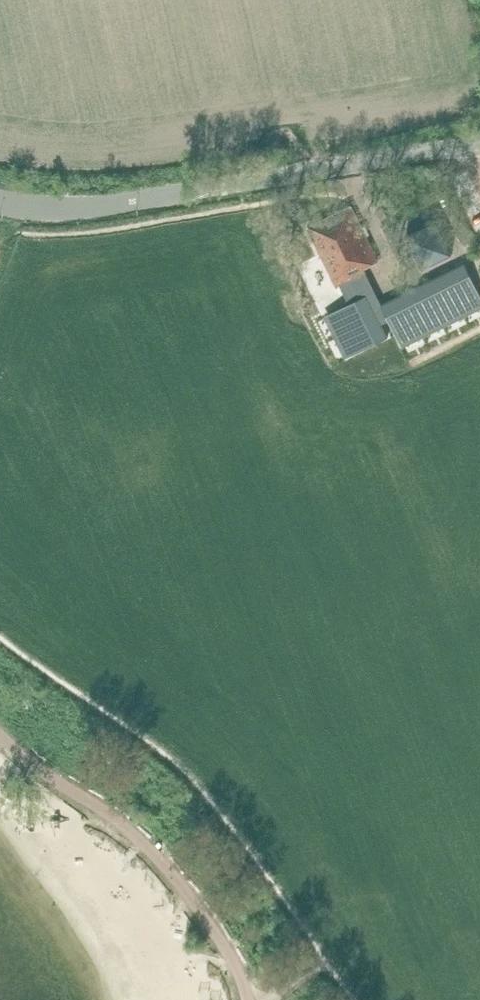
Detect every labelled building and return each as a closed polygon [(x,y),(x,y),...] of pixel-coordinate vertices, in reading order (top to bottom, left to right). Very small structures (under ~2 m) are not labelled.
[(305,226),(336,286),(339,285),(349,303),(327,314),(348,357),(388,337),(382,324),(389,321),(400,344),(479,305),(479,295),(464,263),(381,304),(366,272),(366,271),(364,267),(378,259),(350,204),(305,226)] [(436,219),(402,236),(419,270),(452,254),(436,219)]
